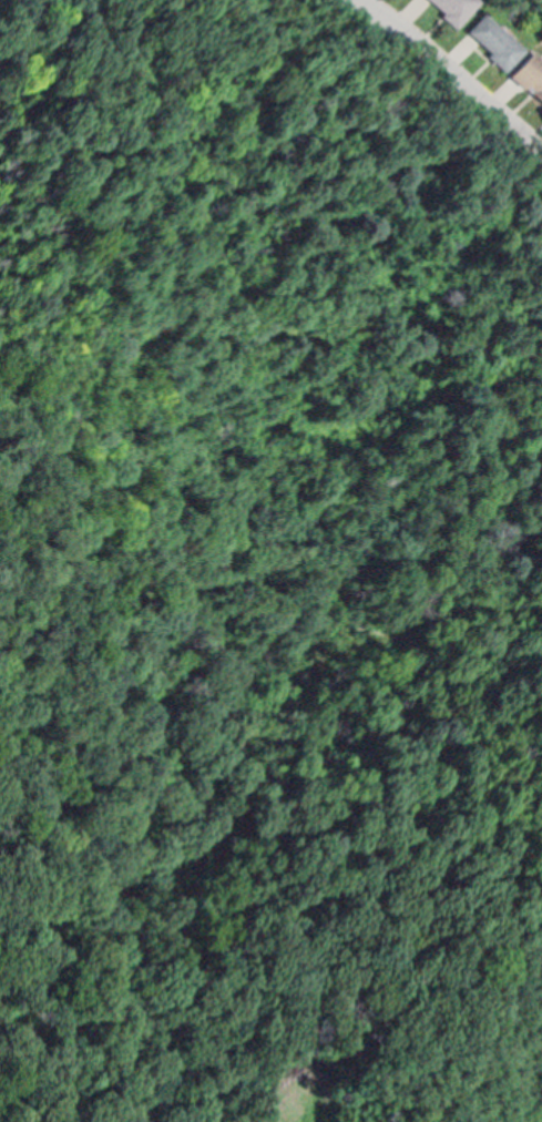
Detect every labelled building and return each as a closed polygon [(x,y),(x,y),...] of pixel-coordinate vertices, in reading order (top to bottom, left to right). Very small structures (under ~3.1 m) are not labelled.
[(457,16),(436,0),(469,0),(457,16)] [(467,23),(510,63),(529,42),(485,2),(467,23)] [(535,44),(541,50),(541,97),(512,73),(535,44)]
